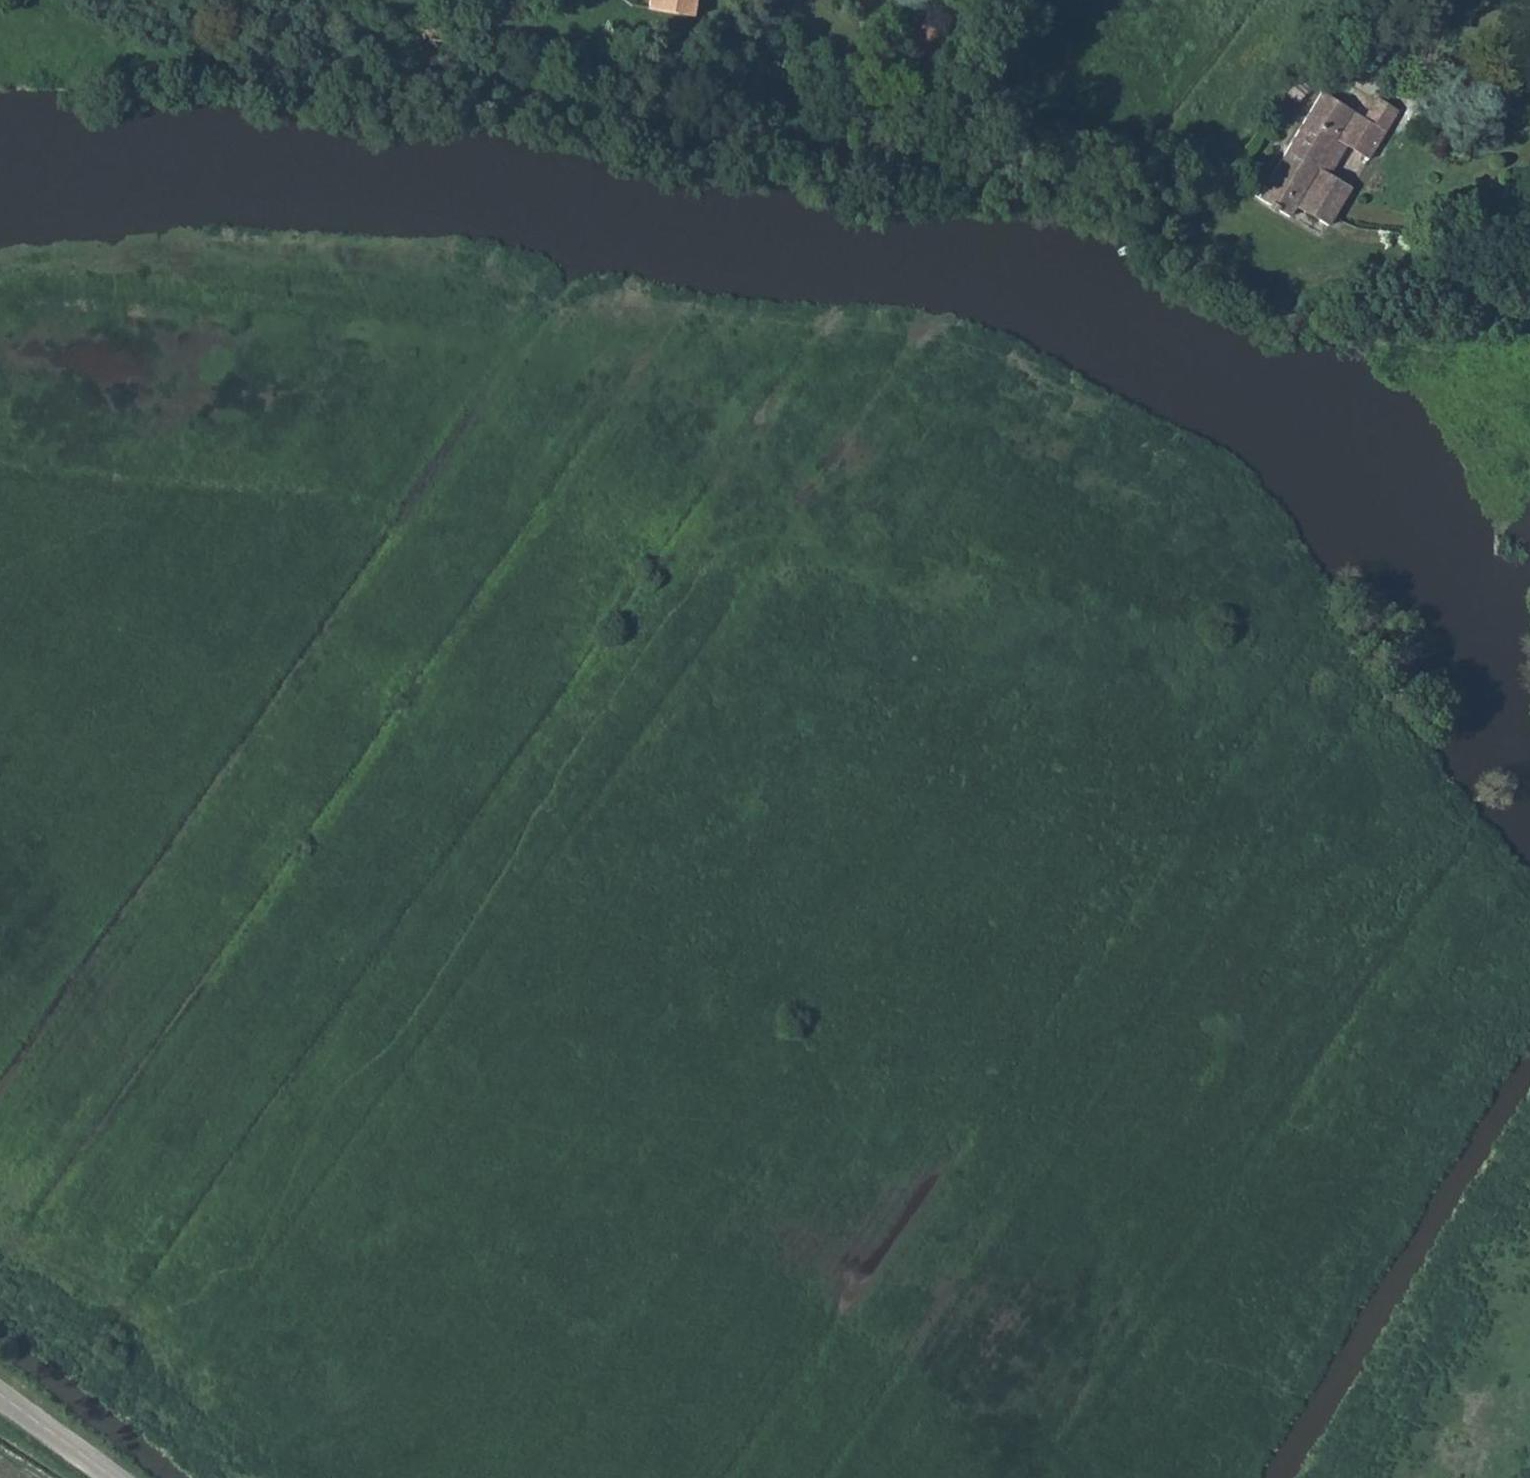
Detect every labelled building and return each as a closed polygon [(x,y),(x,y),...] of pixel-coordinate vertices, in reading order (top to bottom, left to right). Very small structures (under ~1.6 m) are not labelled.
[(648,9),(693,17),(696,0),(650,0),(648,9)] [(934,22),(910,72),(926,78),(950,29),(934,22)] [(1302,76),(1287,91),(1297,102),(1312,87),(1302,76)] [(1321,89),(1258,193),(1291,214),(1297,205),(1328,224),(1352,185),(1332,171),(1348,145),(1369,157),(1399,108),(1377,94),(1363,114),(1321,89)]
